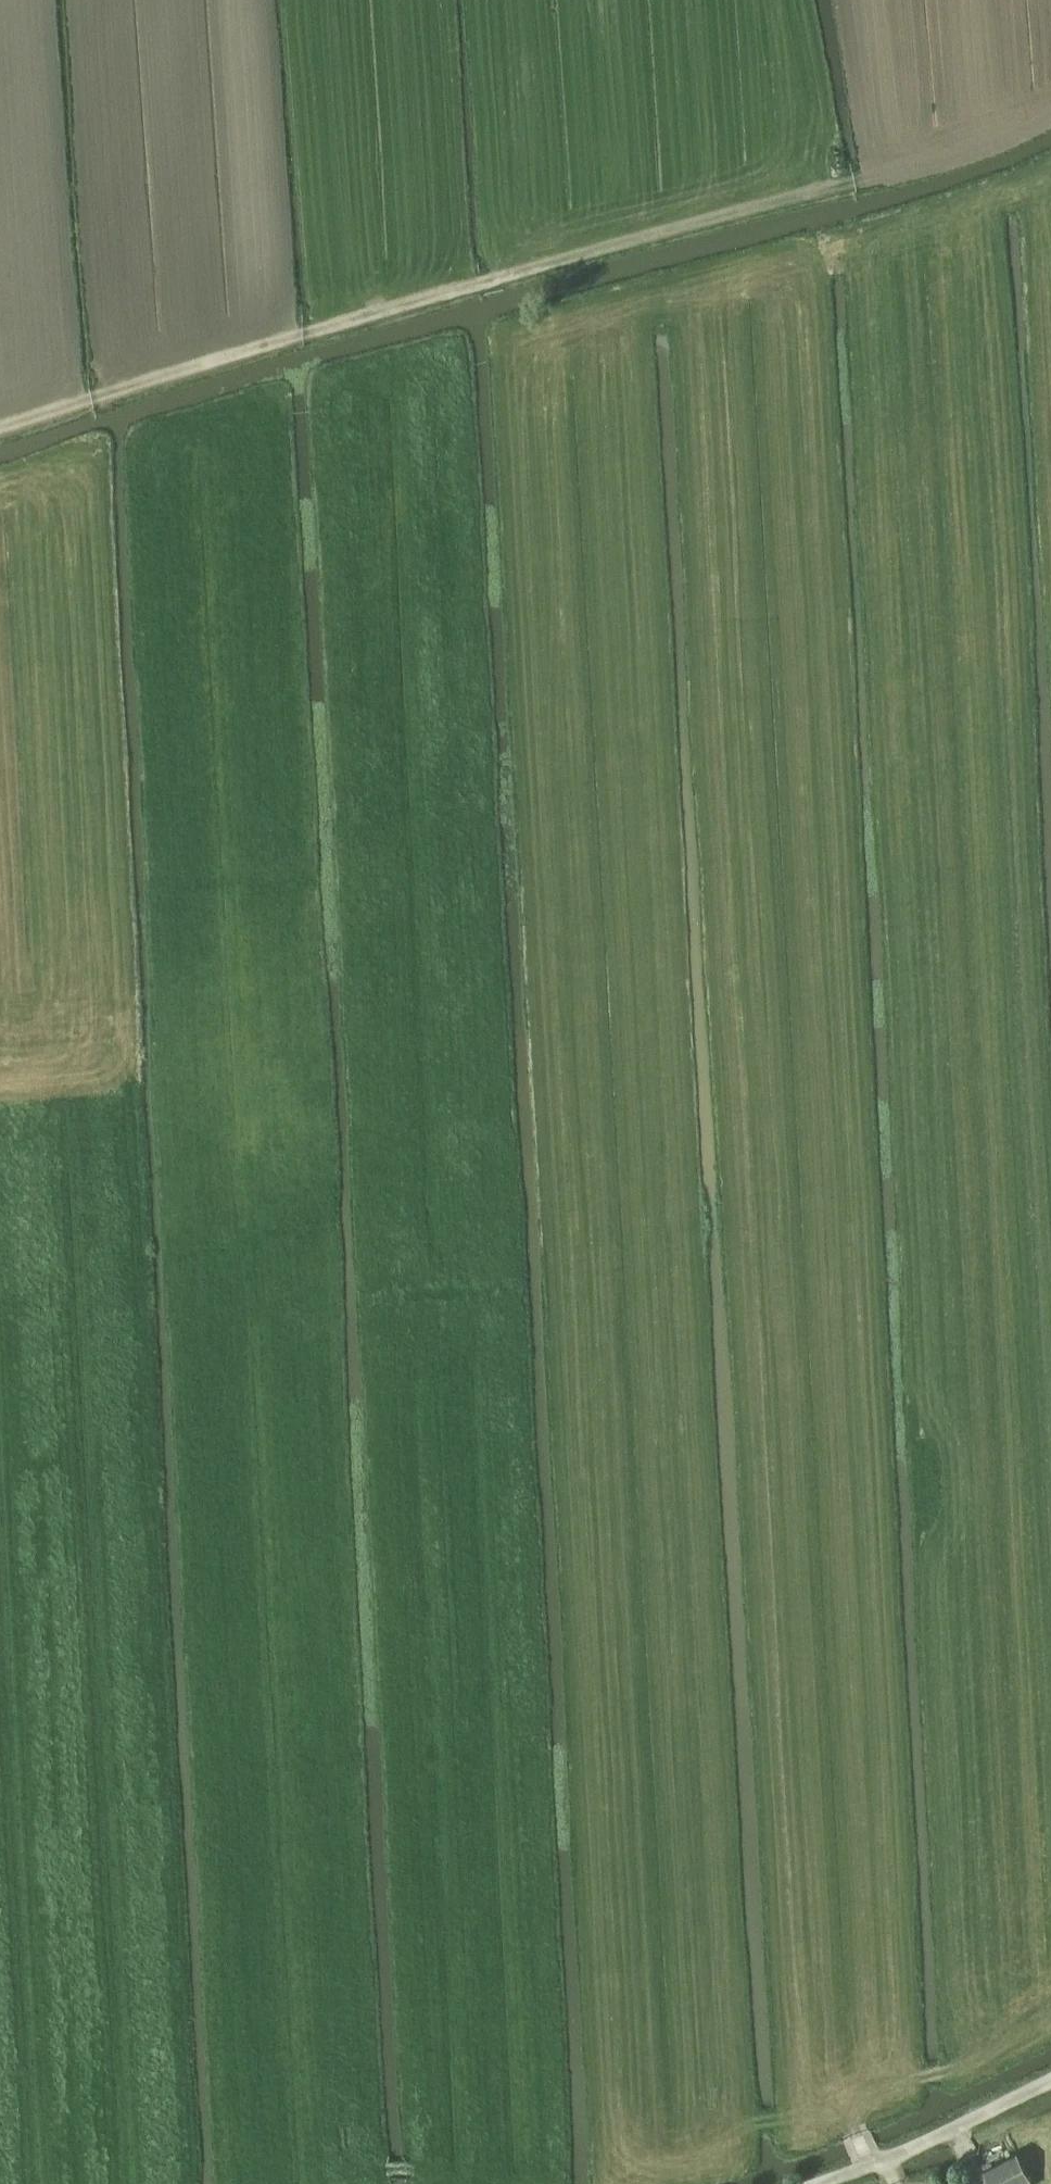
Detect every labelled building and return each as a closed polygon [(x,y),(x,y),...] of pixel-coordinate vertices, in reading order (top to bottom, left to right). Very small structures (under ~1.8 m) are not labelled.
[(992,2183),(1034,2183),(1035,2183),(1014,2148),(982,2167),(992,2183)]
